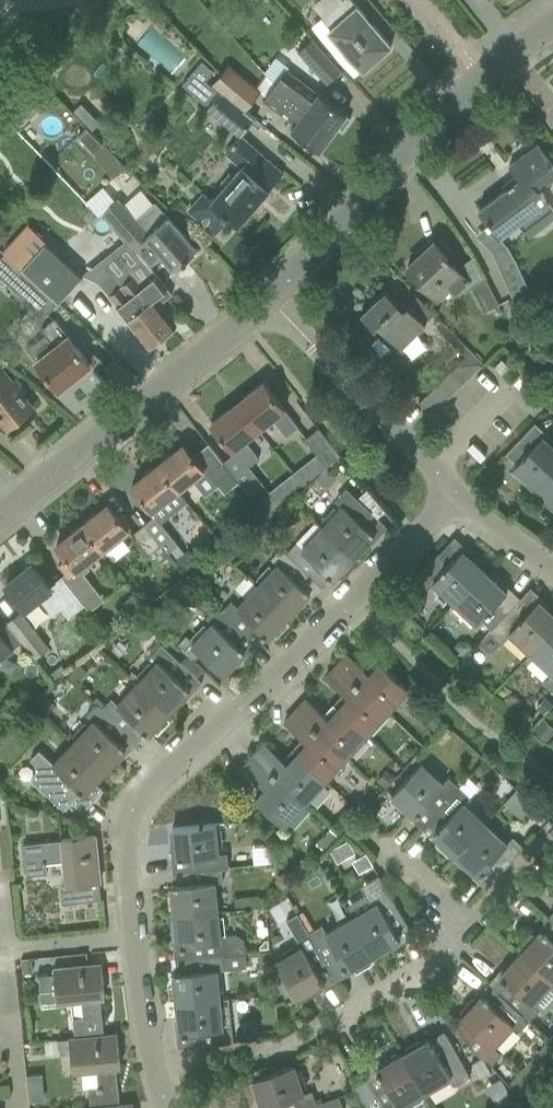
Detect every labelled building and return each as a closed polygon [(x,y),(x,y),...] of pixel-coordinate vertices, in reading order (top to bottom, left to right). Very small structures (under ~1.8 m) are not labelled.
[(352,0),(341,0),(321,17),(341,41),(343,45),(346,50),(350,54),(354,56),(364,67),(362,69),(363,70),(391,46),(352,0)] [(298,51),(327,83),(342,69),(312,38),(298,51)] [(200,94),(216,70),(200,59),(184,84),(200,94)] [(276,62),(266,75),(284,95),(334,132),(338,126),(343,130),(351,119),(346,115),(347,114),(319,92),(317,94),(276,62)] [(212,84),(222,92),(245,110),(260,91),(227,65),(212,84)] [(284,95),(266,75),(257,88),(267,96),(265,98),(297,122),(292,130),(320,150),(334,132),(284,95)] [(245,110),(222,92),(207,109),(240,136),(254,119),(244,111),(245,110)] [(92,130),(100,123),(80,104),(73,111),(92,130)] [(99,159),(109,150),(87,128),(78,136),(99,159)] [(243,168),(213,202),(202,193),(188,210),(216,234),(229,219),(238,226),(283,173),(241,137),(226,153),(243,168)] [(552,178),(552,165),(537,144),(509,165),(519,179),(479,210),(493,229),(479,239),(490,249),(503,276),(513,301),(530,293),(516,260),(507,246),(500,238),(520,223),(530,237),(552,219),(552,210),(537,190),(552,178)] [(120,199),(100,216),(106,222),(107,221),(111,226),(111,227),(131,247),(142,261),(149,269),(151,267),(150,266),(149,267),(146,263),(159,251),(175,269),(196,250),(182,234),(155,202),(136,218),(120,199)] [(419,255),(407,267),(412,272),(410,274),(417,282),(419,280),(422,282),(437,299),(449,288),(454,294),(468,280),(470,279),(458,267),(455,263),(459,259),(451,252),(439,238),(435,242),(434,241),(433,242),(430,239),(417,252),(419,255)] [(44,240),(19,268),(31,280),(57,303),(58,303),(83,275),(44,240)] [(113,274),(100,284),(109,295),(149,346),(159,338),(165,338),(171,333),(170,329),(173,326),(157,306),(152,300),(167,288),(157,275),(141,287),(133,276),(121,285),(113,274)] [(485,279),(472,286),(471,286),(485,312),(499,305),(485,279)] [(22,290),(19,293),(45,317),(47,315),(57,303),(31,280),(22,290)] [(407,306),(405,309),(386,289),(361,313),(374,327),(378,324),(401,347),(425,325),(424,324),(434,313),(417,296),(407,306)] [(45,335),(28,348),(37,360),(36,360),(58,389),(90,364),(68,336),(67,336),(54,318),(41,329),(45,335)] [(465,355),(439,380),(418,401),(432,414),(483,364),(443,323),(438,328),(465,355)] [(502,374),(509,366),(501,359),(493,366),(502,374)] [(0,367),(0,417),(9,427),(32,409),(20,394),(24,391),(14,379),(11,381),(0,367)] [(298,427),(284,410),(285,409),(263,381),(237,402),(259,430),(272,419),(286,436),(298,427)] [(259,430),(237,402),(211,423),(232,450),(233,449),(247,467),(258,458),(245,441),(259,430)] [(519,440),(506,454),(517,465),(514,469),(536,489),(552,471),(552,446),(532,426),(519,440)] [(305,439),(326,466),(340,456),(318,428),(305,439)] [(183,444),(157,465),(178,491),(192,479),(195,477),(205,469),(218,486),(225,494),(239,483),(223,462),(209,444),(193,457),(183,444)] [(178,491),(157,465),(132,485),(142,498),(139,500),(149,513),(178,491)] [(536,489),(552,506),(552,471),(536,489)] [(279,504),(257,476),(243,487),(254,501),(265,515),(279,504)] [(325,524),(322,527),(354,557),(365,546),(373,537),(375,535),(372,533),(382,523),(377,518),(357,499),(346,489),(336,500),(342,506),(337,510),(325,524)] [(251,498),(236,509),(249,527),(253,524),(265,515),(254,501),(251,498)] [(119,515),(117,517),(108,504),(82,525),(102,550),(129,528),(119,515)] [(155,516),(143,525),(159,546),(161,544),(167,551),(168,553),(178,545),(155,516)] [(102,550),(82,525),(56,545),(66,557),(58,563),(66,573),(61,576),(84,605),(89,611),(104,599),(83,573),(89,568),(85,563),(102,550)] [(159,546),(143,525),(132,534),(157,564),(166,556),(167,556),(167,551),(161,544),(159,546)] [(296,542),(286,553),(316,582),(315,582),(321,587),(331,577),(333,579),(354,557),(322,527),(302,548),(296,542)] [(178,545),(168,553),(174,560),(173,561),(187,577),(203,564),(194,553),(184,552),(183,552),(178,545)] [(278,565),(257,586),(289,616),(309,595),(312,597),(321,587),(315,582),(316,582),(286,553),(281,548),(271,558),(278,565)] [(454,603),(484,571),(462,550),(449,564),(438,554),(412,582),(424,593),(432,583),(454,603)] [(84,605),(61,576),(49,586),(32,564),(5,585),(25,610),(40,599),(53,615),(63,607),(69,616),(84,605)] [(484,571),(454,603),(477,624),(480,620),(491,629),(492,630),(504,616),(504,615),(494,606),(506,592),(484,571)] [(231,601),(222,611),(221,612),(251,641),(256,646),(266,636),(268,638),(289,616),(257,586),(238,607),(231,601)] [(479,644),(491,655),(509,635),(531,654),(552,630),(552,615),(539,602),(526,615),(514,604),(504,615),(504,616),(492,630),(491,629),(479,644)] [(194,643),(192,645),(201,654),(223,675),(234,663),(242,655),(245,658),(256,646),(251,641),(221,612),(222,611),(217,606),(206,618),(212,624),(208,628),(195,642),(194,643)] [(7,624),(22,642),(35,658),(47,648),(20,614),(7,624)] [(112,620),(104,626),(111,634),(119,628),(112,620)] [(531,654),(552,673),(543,682),(552,691),(552,630),(531,654)] [(0,634),(0,660),(13,650),(0,634)] [(459,641),(453,647),(464,657),(473,647),(467,641),(459,641)] [(158,662),(138,684),(169,713),(188,693),(190,695),(202,682),(162,645),(151,657),(158,662)] [(347,653),(336,665),(388,712),(409,689),(380,663),(370,673),(347,653)] [(61,664),(48,674),(54,681),(66,672),(61,664)] [(388,712),(336,665),(325,677),(348,698),(338,708),(367,735),(388,712)] [(169,713),(138,684),(118,705),(112,699),(103,709),(111,716),(110,717),(137,742),(146,733),(149,735),(169,713)] [(43,694),(35,702),(48,714),(55,705),(43,694)] [(536,708),(544,714),(552,704),(552,703),(546,697),(536,708)] [(306,698),(295,710),(346,757),(367,735),(338,708),(329,719),(306,698)] [(77,739),(74,742),(105,771),(115,761),(116,760),(125,751),(127,753),(137,742),(110,717),(111,716),(103,709),(97,704),(87,715),(93,721),(89,726),(77,739)] [(346,757),(295,710),(284,722),(306,743),(297,753),(325,780),(346,757)] [(432,711),(423,722),(433,730),(442,720),(432,711)] [(534,730),(546,741),(552,734),(552,728),(544,719),(534,730)] [(54,763),(48,758),(40,750),(31,760),(34,763),(36,769),(35,775),(33,777),(31,779),(64,810),(71,802),(82,812),(97,796),(89,789),(105,771),(74,742),(54,763)] [(265,743),(253,755),(305,802),(325,780),(297,753),(287,764),(265,743)] [(305,802),(253,755),(242,767),(265,788),(255,799),(284,825),(305,802)] [(443,782),(421,762),(391,795),(413,816),(416,814),(425,823),(461,785),(449,775),(443,782)] [(386,769),(377,780),(385,788),(395,777),(386,769)] [(471,795),(461,785),(425,823),(435,832),(433,835),(455,855),(486,822),(464,802),(471,795)] [(517,791),(509,803),(524,813),(532,800),(517,791)] [(363,798),(355,805),(363,812),(370,805),(363,798)] [(486,822),(455,855),(477,876),(480,873),(490,883),(524,847),(511,835),(506,841),(486,822)] [(228,851),(218,852),(215,824),(171,828),(174,859),(178,858),(179,872),(222,867),(222,868),(230,867),(228,851)] [(23,844),(26,875),(47,873),(45,862),(64,860),(66,885),(70,885),(72,902),(100,899),(98,882),(99,882),(94,834),(62,838),(62,840),(23,844)] [(269,844),(252,846),(254,864),(280,861),(269,844)] [(363,852),(349,859),(356,872),(370,864),(363,852)] [(302,858),(293,862),(297,872),(307,868),(302,858)] [(181,885),(174,886),(170,886),(174,916),(218,911),(215,883),(224,882),(222,868),(222,867),(179,872),(181,885)] [(285,870),(274,880),(283,890),(294,881),(285,870)] [(414,936),(385,888),(379,876),(361,887),(365,895),(347,905),(353,915),(351,917),(374,956),(399,941),(401,944),(414,936)] [(173,946),(175,959),(223,954),(245,952),(244,940),(237,934),(221,935),(218,911),(174,916),(177,945),(173,946)] [(374,956),(351,917),(327,931),(323,924),(309,932),(337,980),(350,973),(349,970),(374,956)] [(520,953),(552,982),(552,924),(552,923),(543,933),(541,931),(520,953)] [(300,946),(275,961),(284,977),(278,980),(280,982),(278,984),(285,996),(293,992),(297,999),(323,984),(325,988),(337,980),(309,932),(297,939),(300,946)] [(265,940),(259,946),(260,948),(268,948),(267,939),(265,940)] [(552,982),(520,953),(500,975),(502,978),(493,987),(529,1021),(540,1010),(533,1003),(552,982)] [(223,954),(175,959),(176,973),(173,973),(176,1004),(219,999),(216,970),(225,969),(223,954)] [(32,960),(23,961),(24,973),(33,973),(32,960)] [(54,974),(39,976),(41,1003),(70,1000),(81,999),(83,1016),(72,1017),(74,1037),(74,1038),(104,1035),(100,996),(104,996),(101,963),(53,968),(54,974)] [(273,985),(259,986),(260,995),(273,994),(273,985)] [(482,995),(461,1018),(464,1021),(458,1027),(490,1064),(501,1053),(494,1046),(514,1025),(520,1031),(529,1021),(493,987),(484,997),(482,995)] [(222,1027),(219,999),(176,1004),(179,1034),(183,1034),(185,1048),(234,1043),(232,1026),(222,1027)] [(256,1029),(242,1030),(242,1039),(257,1038),(256,1029)] [(58,1039),(58,1042),(44,1043),(45,1054),(69,1052),(71,1069),(97,1067),(99,1085),(89,1086),(92,1107),(120,1105),(116,1067),(120,1066),(117,1033),(104,1035),(74,1038),(74,1037),(58,1039)] [(454,1086),(470,1077),(446,1033),(431,1042),(430,1039),(403,1054),(425,1093),(450,1079),(454,1086)] [(547,1043),(514,1078),(525,1088),(552,1059),(552,1048),(547,1043)] [(403,1054),(377,1069),(379,1072),(366,1079),(380,1104),(374,1107),(401,1107),(400,1107),(405,1104),(407,1107),(409,1107),(423,1100),(421,1095),(425,1093),(403,1054)] [(482,1057),(471,1063),(480,1078),(491,1072),(482,1057)] [(296,1070),(294,1065),(253,1079),(263,1107),(265,1107),(266,1107),(309,1107),(339,1098),(339,1096),(330,1099),(328,1094),(316,1099),(313,1091),(304,1094),(302,1087),(307,1086),(301,1068),(296,1070)] [(357,1091),(345,1095),(347,1102),(354,1106),(361,1103),(357,1091)] [(339,1098),(309,1107),(343,1107),(339,1098)]
